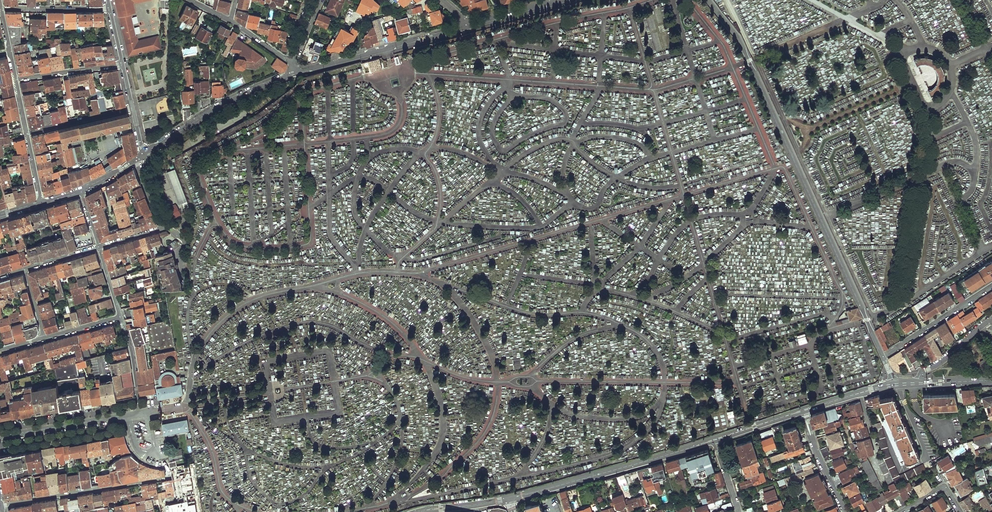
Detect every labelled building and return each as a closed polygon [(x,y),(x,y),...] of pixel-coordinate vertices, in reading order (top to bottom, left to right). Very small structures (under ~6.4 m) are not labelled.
[(130,3),(132,0),(114,0),(128,57),(139,54),(138,52),(142,51),(143,53),(161,49),(158,36),(147,38),(148,39),(145,39),(142,40),(140,40),(137,41),(135,42),(133,36),(136,35),(131,16),(129,17),(128,13),(131,12),(132,12),(130,3)] [(231,2),(223,0),(219,0),(217,9),(229,12),(231,2)] [(345,0),(331,0),(326,11),(338,16),(345,0)] [(378,11),(380,5),(374,0),(361,0),(357,11),(365,14),(366,12),(369,13),(370,11),(372,8),(374,9),(378,11)] [(460,1),(463,4),(468,3),(471,2),(472,6),(469,7),(468,8),(472,11),(488,7),(486,0),(460,0),(460,1)] [(431,25),(440,22),(445,17),(433,6),(428,2),(425,5),(431,25)] [(197,11),(185,5),(179,18),(190,24),(197,11)] [(422,6),(407,10),(409,17),(412,16),(411,14),(420,12),(420,14),(423,13),(422,6)] [(249,14),(237,11),(237,13),(235,19),(240,23),(246,27),(246,26),(249,15),(249,14)] [(8,25),(20,25),(19,12),(6,12),(7,19),(8,25)] [(42,18),(38,18),(37,39),(39,39),(39,38),(41,37),(41,32),(45,32),(45,27),(46,13),(42,13),(42,18)] [(46,13),(45,27),(63,27),(63,13),(54,13),(46,13)] [(63,13),(63,27),(76,28),(76,24),(76,13),(70,13),(63,13)] [(76,13),(76,24),(92,24),(92,13),(84,13),(76,13)] [(92,24),(92,28),(94,28),(94,25),(102,25),(102,13),(98,13),(92,13),(92,24)] [(320,14),(316,24),(327,28),(330,20),(331,19),(320,14)] [(258,28),(261,18),(249,15),(246,26),(258,28)] [(411,28),(409,17),(396,20),(400,33),(412,30),(411,28)] [(261,18),(258,28),(257,31),(268,34),(271,25),(263,23),(264,18),(261,18)] [(380,45),(388,42),(387,37),(382,38),(377,19),(373,20),(375,27),(378,39),(380,45)] [(388,29),(394,27),(392,20),(386,21),(388,29)] [(271,25),(268,34),(267,38),(279,41),(282,30),(281,30),(282,26),(275,24),(274,21),(272,21),(271,25)] [(229,29),(219,24),(217,30),(226,35),(229,29)] [(12,42),(20,42),(20,25),(8,25),(10,33),(12,42)] [(211,33),(200,27),(195,37),(205,43),(211,33)] [(353,27),(350,33),(344,29),(337,31),(327,49),(326,52),(329,53),(350,48),(359,31),(353,27)] [(364,39),(366,48),(373,46),(371,41),(378,39),(375,27),(368,28),(369,34),(365,35),(364,39)] [(395,31),(394,27),(388,29),(389,36),(391,42),(398,40),(395,31)] [(287,51),(291,40),(285,38),(287,32),(282,30),(279,41),(278,41),(284,43),(282,50),(287,51)] [(228,36),(224,43),(231,47),(236,37),(237,35),(233,32),(230,37),(228,36)] [(265,60),(264,56),(236,37),(231,47),(226,55),(235,56),(234,65),(237,66),(241,67),(243,65),(256,67),(265,60)] [(14,53),(29,51),(33,50),(32,45),(31,46),(30,41),(20,42),(12,42),(12,44),(14,53)] [(83,61),(80,46),(78,46),(77,41),(74,42),(75,45),(77,58),(81,57),(82,61),(83,61)] [(92,43),(92,41),(89,42),(90,43),(82,45),(81,42),(79,42),(80,46),(83,61),(84,65),(90,65),(96,64),(94,58),(94,56),(91,43),(92,43)] [(59,43),(61,55),(71,53),(70,48),(70,45),(69,42),(59,43)] [(59,43),(56,43),(56,44),(56,45),(58,55),(56,55),(58,69),(64,68),(62,57),(61,55),(59,43)] [(103,54),(101,46),(95,47),(94,43),(92,43),(91,43),(94,56),(103,54)] [(113,52),(111,44),(101,46),(103,54),(103,56),(105,62),(110,62),(115,61),(113,52)] [(77,58),(75,45),(74,45),(74,47),(70,48),(71,53),(73,64),(73,66),(73,67),(79,66),(77,58)] [(56,69),(54,56),(51,56),(49,48),(46,48),(47,52),(48,57),(51,70),(56,69)] [(16,63),(31,60),(29,51),(14,53),(16,61),(16,63)] [(318,61),(320,56),(315,54),(312,63),(318,61)] [(929,90),(940,92),(945,63),(932,61),(933,57),(918,55),(913,85),(923,87),(923,84),(930,85),(929,90)] [(0,58),(0,70),(8,68),(8,67),(5,57),(0,58)] [(51,70),(48,57),(40,58),(37,59),(38,65),(38,66),(40,72),(45,71),(51,70)] [(282,61),(277,57),(271,65),(280,72),(284,71),(287,65),(282,61)] [(40,72),(38,66),(35,67),(35,68),(33,69),(32,66),(38,65),(37,59),(31,60),(16,63),(17,69),(19,75),(40,72)] [(382,69),(379,59),(369,62),(371,72),(382,69)] [(198,68),(198,71),(201,71),(201,70),(203,70),(203,76),(206,76),(206,77),(209,77),(208,65),(198,65),(198,68)] [(102,76),(99,77),(99,78),(101,83),(102,83),(102,85),(115,83),(116,86),(115,86),(116,91),(122,90),(119,80),(117,69),(107,71),(100,72),(102,76)] [(1,86),(11,84),(10,77),(8,70),(0,72),(0,86),(1,86)] [(103,93),(102,90),(95,91),(91,73),(85,74),(90,94),(91,98),(96,96),(103,95),(103,93)] [(69,79),(70,87),(77,86),(77,82),(82,81),(83,86),(87,86),(88,89),(71,91),(72,97),(83,95),(86,94),(90,94),(85,74),(77,75),(68,76),(69,79)] [(51,79),(53,89),(61,87),(61,85),(59,77),(56,78),(51,79)] [(44,80),(42,80),(46,96),(47,101),(55,100),(55,98),(53,89),(51,79),(44,80)] [(70,87),(69,79),(64,80),(67,95),(63,96),(63,98),(66,98),(70,97),(71,97),(72,97),(71,91),(70,87)] [(40,91),(38,80),(32,81),(34,92),(40,91)] [(34,92),(32,81),(26,82),(27,88),(22,89),(23,94),(34,92)] [(208,92),(207,81),(199,82),(199,92),(208,92)] [(212,96),(218,96),(218,100),(224,97),(222,82),(211,82),(212,96)] [(11,84),(1,86),(3,98),(14,95),(13,90),(11,84)] [(182,102),(192,102),(192,90),(193,90),(193,86),(188,86),(188,90),(182,91),(182,102)] [(122,90),(116,91),(116,92),(117,94),(112,95),(115,108),(125,105),(122,90)] [(25,105),(35,103),(34,95),(40,94),(40,91),(34,92),(23,94),(23,95),(25,105)] [(4,108),(16,105),(15,104),(14,95),(3,98),(0,99),(0,109),(4,108)] [(72,97),(71,97),(74,109),(86,107),(83,95),(72,97)] [(100,111),(106,110),(103,95),(96,96),(100,111)] [(96,96),(91,98),(94,113),(95,112),(100,111),(96,96)] [(211,104),(210,97),(202,98),(202,109),(211,104)] [(27,117),(40,114),(38,105),(45,104),(46,112),(47,112),(49,112),(48,105),(47,101),(43,102),(35,103),(25,105),(26,111),(27,117)] [(16,105),(4,108),(7,120),(18,118),(18,114),(17,109),(16,105)] [(65,120),(67,119),(64,106),(57,107),(58,110),(60,121),(65,120)] [(190,109),(182,110),(182,121),(190,116),(190,109)] [(60,121),(58,110),(49,112),(51,123),(56,122),(60,121)] [(49,112),(47,112),(48,114),(42,115),(42,117),(43,125),(51,123),(49,112)] [(30,128),(42,125),(41,117),(40,114),(27,117),(30,128)] [(60,140),(60,141),(64,140),(120,127),(123,138),(121,139),(120,135),(117,135),(118,140),(120,139),(123,149),(107,159),(111,164),(113,167),(124,160),(136,152),(127,114),(58,131),(59,137),(60,140)] [(8,134),(5,121),(0,122),(0,136),(8,134)] [(58,131),(44,134),(45,140),(59,137),(58,131)] [(0,144),(3,143),(10,141),(8,134),(0,136),(0,143),(0,144)] [(34,149),(44,147),(41,134),(31,137),(33,143),(34,149)] [(18,139),(13,140),(14,146),(16,145),(16,148),(15,148),(15,150),(17,150),(17,153),(25,152),(25,150),(23,138),(18,139)] [(35,155),(47,152),(46,146),(44,147),(34,149),(35,153),(35,155)] [(67,148),(62,149),(63,155),(65,162),(66,167),(71,166),(75,165),(70,147),(67,148)] [(49,158),(50,158),(49,151),(47,152),(35,155),(35,156),(36,161),(49,158)] [(17,153),(12,154),(14,162),(19,161),(27,159),(26,154),(25,152),(17,153)] [(55,161),(51,162),(49,158),(36,161),(37,163),(38,169),(51,165),(62,163),(65,162),(63,155),(59,156),(60,161),(56,162),(55,161)] [(7,167),(8,170),(20,167),(19,165),(19,161),(14,162),(7,164),(7,167)] [(28,163),(19,165),(20,167),(22,179),(25,178),(31,177),(29,168),(28,163)] [(75,165),(71,166),(72,168),(76,167),(77,171),(71,172),(70,168),(69,167),(66,168),(67,171),(68,176),(71,187),(77,185),(83,182),(80,170),(79,164),(75,165)] [(104,168),(101,164),(88,170),(88,168),(80,170),(83,182),(95,176),(104,173),(106,172),(104,168)] [(7,167),(1,168),(0,165),(0,175),(1,178),(1,180),(7,179),(8,183),(11,182),(8,170),(7,167)] [(51,172),(56,171),(56,170),(52,170),(51,165),(38,169),(38,170),(39,176),(51,172)] [(127,173),(132,186),(140,183),(137,176),(134,168),(127,173)] [(188,202),(176,168),(167,172),(179,205),(183,204),(188,202)] [(55,192),(53,182),(47,184),(46,180),(52,178),(52,177),(51,172),(39,176),(41,185),(43,195),(49,194),(55,192)] [(125,199),(125,200),(128,199),(129,198),(127,191),(126,192),(125,189),(132,186),(127,173),(122,176),(118,178),(123,193),(125,199)] [(71,187),(68,176),(61,178),(61,176),(59,176),(59,177),(60,179),(63,189),(67,188),(71,187)] [(31,177),(25,178),(27,186),(24,186),(27,201),(31,200),(35,198),(31,177)] [(110,197),(118,195),(123,193),(118,178),(112,182),(106,186),(110,197)] [(63,189),(60,179),(53,181),(53,182),(55,192),(59,191),(63,189)] [(24,186),(15,188),(14,186),(16,185),(15,181),(11,182),(13,193),(16,204),(21,203),(27,201),(24,186)] [(135,194),(136,196),(137,199),(138,199),(146,196),(144,191),(141,186),(133,189),(135,194)] [(86,195),(91,211),(104,206),(107,205),(102,188),(94,192),(86,195)] [(16,204),(13,193),(5,195),(5,197),(7,207),(11,206),(16,204)] [(118,195),(110,197),(112,203),(113,203),(118,218),(120,225),(121,228),(133,224),(131,217),(130,215),(128,208),(125,200),(125,199),(120,200),(118,195)] [(144,211),(145,213),(152,211),(150,208),(147,200),(146,196),(138,199),(144,211)] [(67,202),(72,216),(83,212),(79,198),(73,200),(67,202)] [(138,199),(137,199),(134,201),(139,213),(144,211),(138,199)] [(55,205),(60,219),(72,216),(67,202),(61,204),(55,205)] [(192,211),(188,202),(183,204),(186,213),(192,211)] [(51,220),(52,222),(60,219),(55,205),(51,207),(47,208),(51,220)] [(108,223),(109,222),(109,221),(104,206),(91,211),(94,220),(96,227),(108,223)] [(170,209),(173,218),(180,215),(177,206),(170,209)] [(39,210),(30,213),(34,225),(51,220),(47,208),(39,210)] [(152,211),(145,213),(146,215),(147,217),(151,226),(158,224),(155,218),(152,211)] [(18,217),(22,231),(35,227),(34,225),(30,213),(24,215),(18,217)] [(87,221),(84,215),(73,219),(75,225),(87,221)] [(133,224),(135,231),(139,230),(143,229),(140,219),(136,220),(135,217),(136,217),(135,216),(133,216),(131,217),(133,224)] [(9,219),(13,234),(22,231),(18,217),(13,218),(9,219)] [(151,226),(147,217),(140,219),(143,229),(147,228),(151,226)] [(120,225),(118,218),(109,221),(109,222),(108,223),(110,228),(120,225)] [(14,234),(13,234),(9,219),(4,221),(0,222),(3,234),(5,234),(4,232),(10,231),(10,232),(11,235),(14,234)] [(75,225),(73,219),(62,223),(61,223),(62,225),(62,227),(63,229),(69,227),(74,225),(75,225)] [(75,225),(74,225),(77,234),(89,230),(88,226),(87,221),(75,225)] [(111,239),(121,236),(119,229),(119,228),(111,230),(110,228),(108,223),(96,227),(101,242),(111,239)] [(128,233),(135,231),(133,224),(121,228),(119,229),(121,236),(128,233)] [(73,250),(77,249),(73,237),(72,237),(69,227),(63,229),(65,237),(70,251),(73,250)] [(11,235),(12,240),(14,245),(11,246),(9,241),(6,242),(6,245),(7,247),(8,250),(18,247),(17,244),(14,234),(11,235)] [(24,236),(23,234),(22,235),(22,236),(19,237),(19,239),(20,239),(21,243),(17,244),(18,247),(18,249),(21,248),(27,246),(25,238),(24,236)] [(154,248),(156,248),(154,243),(161,241),(160,239),(159,234),(154,235),(150,236),(154,248)] [(31,247),(28,248),(32,262),(51,256),(70,251),(65,237),(62,238),(58,239),(54,240),(49,240),(43,242),(39,245),(34,246),(31,247)] [(143,239),(140,240),(143,252),(144,255),(146,260),(149,259),(152,258),(151,254),(146,255),(145,250),(149,249),(146,238),(143,239)] [(137,252),(138,253),(143,252),(140,240),(137,241),(134,241),(137,252)] [(130,243),(125,244),(129,255),(130,260),(132,264),(140,262),(140,259),(135,261),(133,254),(137,252),(134,241),(130,243)] [(122,245),(118,246),(122,260),(123,264),(124,266),(132,264),(130,260),(126,261),(125,256),(129,255),(125,244),(122,245)] [(110,249),(115,262),(122,260),(118,246),(114,248),(110,249)] [(27,264),(28,263),(23,248),(21,249),(21,248),(18,249),(19,251),(19,252),(23,265),(27,264)] [(107,262),(109,270),(114,269),(113,265),(111,265),(110,263),(115,262),(110,249),(107,250),(104,251),(107,262)] [(18,266),(23,265),(19,252),(9,255),(13,268),(18,266)] [(88,255),(92,268),(100,265),(99,262),(96,252),(92,253),(88,255)] [(172,253),(157,257),(166,289),(183,290),(176,267),(175,264),(172,253)] [(13,268),(9,255),(0,258),(0,267),(1,272),(7,270),(13,268)] [(83,256),(86,270),(92,268),(88,255),(85,255),(83,256)] [(87,272),(86,270),(83,256),(77,258),(72,260),(75,272),(76,275),(78,282),(80,287),(84,286),(91,284),(90,283),(88,283),(86,277),(79,279),(78,272),(84,270),(85,276),(88,275),(87,272)] [(67,274),(67,275),(75,272),(72,260),(67,261),(63,262),(67,274)] [(991,276),(991,262),(991,261),(977,269),(975,265),(953,280),(955,284),(958,288),(962,286),(966,293),(991,276)] [(57,264),(60,276),(67,274),(63,262),(60,263),(57,264)] [(56,293),(58,298),(66,296),(60,276),(57,264),(52,265),(48,266),(52,279),(57,278),(61,291),(56,293)] [(36,270),(39,283),(49,280),(52,288),(55,288),(54,286),(54,284),(52,279),(48,266),(42,268),(36,270)] [(124,276),(127,275),(124,266),(117,268),(114,269),(109,270),(111,276),(112,279),(124,276)] [(147,269),(140,271),(140,274),(145,273),(146,278),(152,276),(150,268),(147,269)] [(36,296),(37,299),(50,295),(49,291),(48,292),(43,293),(41,289),(40,285),(39,283),(36,270),(32,271),(29,272),(30,278),(33,288),(36,296)] [(88,276),(89,280),(95,278),(96,282),(95,282),(96,286),(101,284),(106,283),(104,277),(102,272),(94,274),(88,276)] [(28,289),(23,274),(17,276),(11,278),(16,296),(19,295),(17,289),(25,287),(26,291),(27,291),(27,289),(28,289)] [(115,287),(126,284),(124,276),(112,279),(113,283),(115,287)] [(146,278),(144,279),(146,285),(153,283),(152,276),(146,278)] [(5,299),(9,298),(9,297),(8,297),(6,290),(10,289),(12,297),(16,296),(11,278),(5,279),(0,281),(0,282),(5,298),(5,299)] [(153,283),(146,285),(147,289),(151,288),(153,292),(156,291),(155,289),(154,289),(153,283)] [(96,286),(89,288),(92,298),(104,295),(102,289),(103,288),(102,285),(101,284),(96,286)] [(117,294),(129,290),(127,284),(126,284),(115,287),(116,291),(117,294)] [(951,286),(960,302),(965,299),(958,288),(955,284),(951,286)] [(71,290),(73,294),(76,303),(87,299),(84,286),(80,287),(71,290)] [(943,296),(935,302),(939,310),(954,301),(944,286),(939,289),(943,296)] [(30,296),(28,289),(27,289),(27,291),(26,291),(24,292),(23,294),(26,304),(31,302),(30,296)] [(142,298),(144,297),(142,290),(129,293),(131,300),(142,298)] [(984,309),(991,304),(991,292),(979,300),(984,309)] [(914,305),(919,311),(930,304),(926,297),(914,305)] [(95,303),(89,304),(92,314),(93,319),(97,318),(94,310),(97,309),(97,308),(108,304),(109,307),(113,306),(112,303),(111,298),(95,303)] [(144,305),(162,301),(162,298),(143,302),(142,298),(131,300),(132,307),(144,305)] [(40,308),(41,312),(53,308),(51,300),(38,304),(40,308)] [(958,314),(964,325),(976,317),(975,316),(981,312),(980,311),(984,309),(979,300),(975,303),(979,308),(966,317),(962,311),(958,314)] [(919,311),(917,312),(923,320),(939,310),(935,302),(934,301),(930,304),(919,311)] [(33,309),(31,302),(26,304),(21,305),(23,313),(21,313),(22,319),(35,316),(33,309)] [(132,307),(129,308),(132,319),(133,318),(146,316),(144,305),(132,307)] [(93,319),(92,314),(88,315),(86,306),(77,309),(78,310),(81,323),(87,321),(93,319)] [(836,325),(860,318),(856,307),(845,310),(848,319),(835,322),(836,325)] [(42,316),(43,320),(55,316),(53,308),(41,312),(42,316)] [(81,323),(78,310),(70,312),(72,317),(75,316),(78,324),(81,323)] [(11,322),(22,319),(21,313),(20,311),(9,315),(11,322)] [(17,341),(12,326),(11,322),(9,315),(8,313),(5,314),(6,317),(7,317),(7,318),(2,320),(0,313),(0,329),(4,345),(10,343),(17,341)] [(951,319),(958,332),(966,328),(964,325),(958,314),(951,319)] [(39,332),(35,316),(22,319),(24,323),(28,338),(34,336),(36,336),(37,335),(38,334),(38,333),(39,333),(39,332)] [(47,332),(59,329),(55,316),(43,320),(47,332)] [(72,325),(78,324),(75,316),(72,317),(72,318),(65,321),(67,327),(72,325)] [(911,317),(901,323),(906,331),(916,325),(911,317)] [(957,334),(958,334),(959,334),(958,332),(951,319),(948,321),(955,332),(957,334)] [(174,349),(170,320),(154,323),(147,324),(150,341),(146,342),(136,345),(140,371),(152,368),(150,354),(174,349)] [(876,330),(875,331),(885,351),(888,349),(884,341),(887,340),(883,332),(893,326),(890,321),(876,330)] [(943,339),(946,343),(954,337),(945,322),(942,324),(937,328),(940,333),(943,339)] [(22,340),(28,338),(24,323),(12,326),(17,341),(22,340)] [(147,324),(141,326),(146,342),(150,341),(147,324)] [(106,344),(106,345),(110,343),(109,339),(115,337),(112,325),(107,326),(102,328),(104,338),(105,342),(106,344)] [(141,326),(131,328),(136,345),(146,342),(141,326)] [(90,331),(93,341),(104,338),(102,328),(96,329),(90,331)] [(925,336),(938,358),(942,355),(932,338),(940,333),(937,328),(925,336)] [(86,359),(97,356),(93,341),(90,331),(84,333),(78,335),(84,359),(86,359)] [(796,334),(799,344),(808,342),(805,332),(796,334)] [(76,362),(84,359),(78,335),(71,336),(61,339),(44,344),(51,369),(76,362)] [(925,336),(904,349),(912,362),(916,360),(912,353),(912,352),(924,345),(933,361),(938,358),(925,336)] [(788,340),(790,346),(797,344),(794,337),(788,340)] [(47,370),(51,369),(44,344),(36,346),(27,349),(33,366),(35,365),(34,362),(46,358),(46,360),(45,361),(44,362),(47,370)] [(924,345),(912,352),(912,353),(923,347),(932,362),(933,361),(924,345)] [(111,352),(113,358),(128,354),(127,352),(126,348),(111,352)] [(27,349),(21,350),(27,369),(33,367),(33,366),(27,349)] [(897,354),(889,359),(891,366),(892,365),(898,362),(904,358),(905,361),(904,361),(909,371),(911,371),(910,368),(913,366),(912,362),(904,349),(897,354)] [(151,355),(155,377),(160,376),(158,360),(174,357),(176,370),(179,370),(176,350),(151,355)] [(9,354),(11,360),(21,357),(19,351),(18,351),(9,354)] [(991,362),(991,354),(989,352),(986,353),(985,357),(982,360),(983,368),(985,371),(991,366),(991,362)] [(5,368),(7,374),(8,373),(8,371),(9,371),(8,369),(7,368),(13,367),(11,360),(9,354),(5,355),(1,356),(5,368)] [(520,368),(519,357),(507,358),(508,370),(520,368)] [(125,359),(121,360),(118,361),(114,362),(117,370),(118,374),(121,373),(131,372),(130,369),(130,367),(128,358),(125,359)] [(83,405),(93,403),(91,389),(91,388),(85,389),(84,384),(85,384),(84,379),(83,379),(82,376),(80,376),(79,373),(81,373),(81,374),(82,374),(82,370),(79,370),(79,368),(87,366),(86,359),(84,359),(76,362),(81,391),(83,405)] [(901,372),(902,372),(899,365),(898,362),(892,365),(894,370),(895,370),(896,371),(897,371),(899,371),(900,372),(901,372)] [(9,380),(8,378),(7,374),(5,368),(0,369),(0,372),(3,381),(0,381),(0,383),(9,380)] [(156,393),(152,368),(140,371),(136,371),(140,396),(156,393)] [(158,393),(159,400),(183,396),(180,377),(177,377),(176,375),(174,373),(171,372),(168,371),(165,372),(163,373),(161,375),(160,376),(160,377),(159,379),(159,381),(159,384),(156,384),(158,393)] [(131,372),(121,373),(122,376),(122,380),(125,379),(129,379),(132,378),(131,372)] [(120,380),(122,380),(122,376),(119,376),(118,374),(114,375),(115,381),(118,399),(135,396),(133,385),(128,386),(127,385),(126,385),(125,385),(124,386),(124,387),(121,387),(120,380)] [(93,403),(103,401),(100,383),(99,377),(95,377),(95,379),(98,379),(98,382),(97,382),(98,387),(91,388),(91,389),(93,403)] [(12,390),(11,380),(9,380),(0,383),(0,391),(6,390),(8,399),(0,401),(0,407),(8,404),(8,401),(10,400),(14,399),(12,390)] [(103,401),(118,399),(115,381),(100,383),(103,401)] [(33,386),(12,390),(14,399),(10,400),(12,408),(13,416),(37,412),(34,394),(34,392),(33,386)] [(40,393),(34,394),(37,412),(62,408),(59,395),(58,386),(41,389),(39,391),(40,393)] [(962,390),(965,403),(976,401),(974,389),(962,390)] [(62,408),(83,405),(81,391),(68,393),(68,391),(63,391),(64,394),(59,395),(62,408)] [(924,395),(925,409),(959,407),(956,393),(951,394),(950,393),(948,393),(948,394),(935,394),(932,394),(924,395)] [(865,400),(867,408),(882,403),(880,399),(879,395),(865,400)] [(985,406),(987,406),(991,404),(991,395),(983,396),(985,406)] [(888,418),(907,463),(920,458),(893,396),(880,399),(882,403),(888,418)] [(844,413),(846,419),(863,414),(860,401),(850,405),(852,411),(844,413)] [(824,411),(828,424),(839,421),(843,420),(846,419),(844,413),(843,409),(841,410),(839,406),(824,411)] [(12,408),(1,411),(2,418),(13,416),(12,408)] [(811,418),(814,428),(823,425),(828,424),(824,411),(813,414),(811,418)] [(849,419),(852,429),(864,425),(863,421),(861,421),(860,417),(849,419)] [(163,423),(165,434),(189,430),(188,419),(163,423)] [(823,425),(826,433),(837,430),(836,425),(840,424),(839,421),(828,424),(823,425)] [(894,482),(896,485),(927,470),(923,464),(899,475),(890,455),(883,427),(882,427),(881,423),(875,424),(875,426),(873,426),(873,429),(876,429),(882,455),(894,482)] [(784,430),(790,449),(802,445),(796,426),(784,430)] [(855,429),(859,441),(870,437),(867,426),(855,429)] [(845,428),(850,443),(854,442),(849,431),(848,428),(845,428)] [(759,435),(765,452),(777,448),(773,438),(775,438),(772,431),(759,435)] [(827,435),(830,447),(843,442),(841,434),(843,433),(842,432),(840,432),(840,431),(827,435)] [(986,451),(984,448),(975,451),(974,447),(991,442),(991,434),(973,440),(971,440),(967,442),(971,457),(986,451)] [(117,437),(109,438),(112,453),(121,451),(122,459),(119,459),(119,460),(116,460),(110,465),(111,472),(113,483),(139,479),(140,479),(140,461),(137,459),(134,456),(131,452),(129,448),(127,445),(127,444),(125,439),(125,436),(117,437)] [(859,441),(862,456),(874,453),(870,437),(859,441)] [(106,439),(102,439),(106,459),(112,457),(112,453),(109,438),(106,439)] [(736,443),(742,464),(743,464),(758,459),(752,438),(736,443)] [(95,441),(87,442),(90,455),(99,453),(100,457),(93,459),(95,465),(106,463),(106,459),(102,439),(95,441)] [(79,443),(70,445),(72,463),(75,463),(74,461),(76,461),(75,454),(77,454),(77,455),(78,456),(79,455),(80,455),(80,454),(82,453),(83,462),(88,461),(87,455),(90,455),(87,442),(79,443)] [(856,449),(860,461),(862,460),(856,442),(854,443),(856,449)] [(67,445),(64,446),(65,459),(69,458),(70,463),(72,463),(70,445),(67,445)] [(790,449),(778,453),(772,456),(771,456),(773,462),(805,450),(802,445),(790,449)] [(59,447),(55,447),(56,456),(60,455),(62,463),(66,463),(65,459),(64,446),(59,447)] [(843,449),(842,446),(831,449),(834,458),(844,454),(843,452),(847,451),(846,448),(843,449)] [(42,450),(44,461),(53,459),(54,465),(57,464),(56,456),(55,447),(48,449),(42,450)] [(169,451),(170,461),(183,459),(181,449),(169,451)] [(708,449),(678,458),(681,468),(689,465),(694,480),(701,478),(702,480),(715,476),(716,476),(715,473),(716,473),(708,449)] [(34,451),(27,452),(30,466),(30,467),(41,465),(41,469),(40,469),(40,470),(33,472),(34,476),(34,477),(39,476),(41,476),(47,475),(46,470),(46,469),(45,465),(44,461),(42,450),(34,451)] [(1,476),(12,474),(11,470),(30,466),(27,452),(12,455),(2,456),(0,457),(0,472),(1,476)] [(804,466),(805,469),(814,465),(812,458),(813,458),(812,455),(806,457),(795,462),(795,465),(802,462),(804,466)] [(877,458),(888,484),(894,482),(882,455),(877,458)] [(941,465),(942,470),(948,468),(952,466),(948,456),(937,460),(939,466),(941,465)] [(843,459),(842,457),(833,462),(832,461),(827,464),(828,468),(834,465),(837,471),(847,466),(845,463),(847,462),(846,458),(843,459)] [(681,468),(678,458),(666,462),(669,471),(674,470),(675,474),(678,473),(680,480),(681,480),(685,478),(681,468)] [(860,461),(875,491),(882,487),(867,458),(862,460),(860,461)] [(746,476),(747,476),(760,472),(758,467),(759,466),(759,465),(760,465),(759,459),(758,459),(743,464),(742,465),(746,476)] [(145,464),(140,461),(140,479),(165,475),(164,469),(160,469),(157,468),(149,466),(145,464)] [(666,478),(662,463),(648,467),(656,488),(657,491),(659,495),(663,493),(658,480),(666,478)] [(193,465),(172,469),(173,474),(172,475),(172,479),(175,494),(155,498),(158,508),(161,507),(162,511),(201,511),(193,465)] [(857,466),(840,474),(836,475),(833,476),(838,487),(841,485),(844,483),(857,476),(857,474),(860,472),(857,466)] [(57,467),(55,467),(56,473),(47,475),(50,493),(55,492),(60,491),(58,473),(57,467)] [(637,470),(640,480),(644,479),(648,491),(656,488),(648,467),(637,470)] [(946,472),(953,485),(954,485),(962,479),(956,467),(946,472)] [(978,484),(985,482),(980,468),(974,470),(975,472),(978,484)] [(90,469),(79,471),(81,487),(87,486),(92,486),(90,469)] [(113,483),(111,472),(99,474),(98,469),(96,470),(96,471),(100,486),(106,484),(113,483)] [(616,476),(619,483),(623,482),(624,486),(628,484),(626,477),(629,476),(632,482),(640,480),(637,470),(616,476)] [(67,471),(58,473),(60,491),(64,490),(69,489),(67,473),(67,471)] [(67,473),(69,489),(75,488),(81,487),(79,471),(69,472),(67,473)] [(716,487),(716,488),(726,485),(721,471),(716,473),(715,473),(716,476),(715,476),(717,484),(715,485),(716,487)] [(760,472),(747,476),(748,479),(739,482),(741,488),(766,480),(763,471),(760,472)] [(822,479),(821,479),(818,473),(806,478),(807,481),(804,483),(813,501),(815,500),(829,495),(825,488),(826,488),(822,479)] [(3,484),(4,491),(18,488),(16,481),(15,474),(12,474),(1,476),(3,484)] [(47,475),(41,476),(42,480),(35,482),(37,495),(43,494),(50,493),(47,475)] [(606,479),(609,487),(619,484),(619,483),(616,476),(606,479)] [(18,488),(20,498),(26,497),(33,496),(29,479),(28,477),(22,478),(22,480),(23,479),(23,481),(24,481),(25,486),(21,487),(19,480),(16,481),(18,488)] [(954,485),(961,495),(972,488),(968,482),(969,481),(966,477),(962,479),(954,485)] [(689,492),(685,478),(681,480),(685,493),(689,492)] [(167,480),(162,481),(163,488),(167,487),(167,490),(158,492),(159,497),(175,494),(172,479),(167,480)] [(912,483),(920,496),(931,488),(926,479),(916,485),(914,482),(912,483)] [(152,483),(148,484),(150,494),(150,496),(151,498),(155,498),(159,497),(158,492),(157,482),(152,483)] [(847,491),(850,496),(859,491),(855,482),(843,487),(845,492),(847,491)] [(897,488),(896,485),(894,482),(888,484),(891,489),(888,490),(884,492),(887,499),(895,495),(897,498),(898,498),(903,506),(906,504),(903,499),(897,488)] [(912,488),(909,482),(897,488),(903,499),(908,496),(906,492),(912,488)] [(148,484),(142,485),(144,495),(150,494),(148,484)] [(763,491),(767,502),(778,498),(775,488),(774,488),(773,485),(763,488),(763,491)] [(121,488),(115,489),(117,498),(127,497),(127,498),(121,499),(122,503),(123,503),(129,502),(127,487),(121,488)] [(151,498),(150,496),(141,497),(140,495),(131,497),(130,489),(128,489),(128,487),(127,487),(129,502),(145,499),(151,498)] [(704,491),(706,496),(701,498),(703,503),(706,502),(707,503),(708,503),(720,499),(716,488),(716,487),(704,491)] [(566,491),(569,500),(578,497),(575,488),(566,491)] [(109,490),(102,491),(102,493),(104,503),(117,500),(117,498),(115,489),(109,490)] [(852,501),(855,505),(859,503),(863,501),(867,499),(866,496),(862,498),(861,495),(864,493),(863,490),(844,500),(846,504),(852,501)] [(6,501),(17,499),(15,491),(5,493),(6,497),(6,501)] [(573,509),(569,500),(566,491),(560,493),(567,511),(574,511),(573,509)] [(691,500),(689,492),(685,493),(683,494),(684,496),(683,497),(685,502),(691,500)] [(89,494),(86,494),(87,501),(89,501),(90,506),(88,507),(88,509),(90,509),(95,508),(95,504),(93,495),(93,493),(89,494)] [(104,503),(102,493),(93,495),(95,504),(104,503)] [(887,502),(882,493),(880,494),(881,496),(877,498),(877,497),(866,502),(871,511),(882,506),(881,505),(887,502)] [(78,496),(78,497),(80,510),(83,510),(88,509),(88,507),(85,507),(84,501),(87,501),(86,494),(82,495),(78,496)] [(625,504),(628,511),(629,510),(625,499),(623,494),(612,497),(616,507),(619,506),(620,509),(624,507),(623,505),(625,504)] [(815,500),(818,509),(833,503),(831,499),(833,498),(831,494),(829,495),(815,500)] [(645,495),(635,498),(634,495),(627,497),(628,500),(627,499),(625,499),(629,510),(634,509),(633,506),(644,503),(645,506),(648,505),(647,499),(645,495)] [(64,498),(60,499),(61,504),(64,504),(65,510),(70,510),(69,499),(69,497),(64,498)] [(69,499),(70,510),(71,511),(78,511),(80,510),(78,497),(74,498),(69,499)] [(942,497),(933,502),(938,511),(942,511),(948,508),(942,497)] [(959,501),(965,510),(973,505),(968,497),(959,501)] [(767,502),(769,510),(772,509),(774,509),(784,505),(781,498),(778,498),(767,502)] [(42,502),(44,511),(46,511),(58,509),(57,507),(56,499),(49,501),(42,502)] [(147,509),(147,508),(146,500),(145,499),(129,502),(123,503),(124,511),(126,511),(133,511),(147,509)] [(863,501),(859,503),(863,511),(868,511),(863,501)] [(33,505),(34,511),(44,511),(42,502),(37,503),(33,504),(33,505)] [(123,503),(122,503),(115,505),(117,511),(124,511),(123,503)] [(528,511),(542,511),(539,503),(526,506),(528,511)] [(696,507),(697,511),(711,511),(708,503),(707,503),(696,507)]
